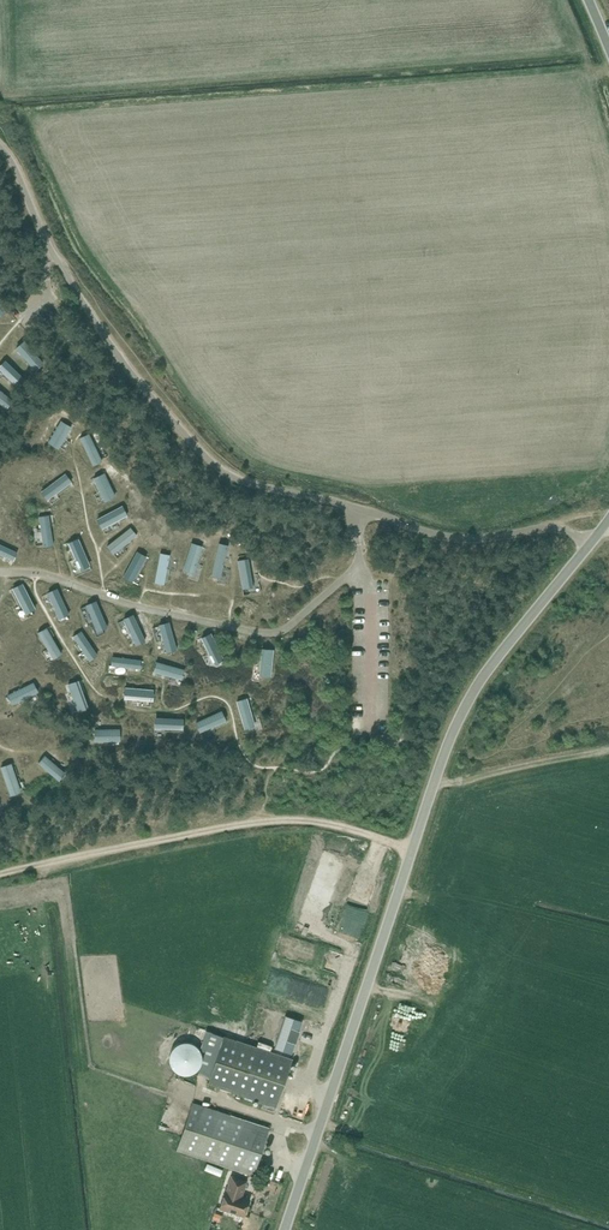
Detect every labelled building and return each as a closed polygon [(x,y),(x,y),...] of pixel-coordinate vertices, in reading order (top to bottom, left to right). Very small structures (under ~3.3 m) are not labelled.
[(24,340),(15,348),(35,370),(44,363),(24,340)] [(0,365),(0,370),(18,388),(26,380),(5,360),(0,365)] [(6,409),(13,401),(0,390),(0,404),(6,409)] [(72,427),(61,421),(47,443),(59,449),(72,427)] [(89,433),(79,438),(93,465),(103,461),(89,433)] [(105,473),(93,478),(105,502),(116,497),(105,473)] [(65,474),(41,491),(47,500),(72,482),(65,474)] [(122,506),(97,519),(102,529),(128,516),(122,506)] [(49,515),(39,517),(43,547),(54,546),(49,515)] [(137,535),(131,527),(107,546),(113,554),(137,535)] [(78,539),(68,543),(80,571),(90,566),(78,539)] [(203,546),(192,543),(183,571),(194,574),(203,546)] [(229,545),(219,543),(212,577),(221,578),(229,545)] [(14,562),(18,552),(0,544),(0,555),(14,562)] [(137,551),(123,577),(133,583),(147,556),(137,551)] [(170,555),(160,553),(154,583),(164,585),(170,555)] [(248,559),(238,560),(243,590),(254,588),(248,559)] [(22,584),(12,588),(25,614),(36,609),(22,584)] [(57,588),(47,593),(59,619),(70,615),(57,588)] [(96,601),(85,605),(97,632),(108,628),(96,601)] [(133,615),(123,619),(136,646),(146,642),(133,615)] [(169,622),(159,625),(166,653),(178,651),(169,622)] [(47,628),(37,633),(53,659),(62,655),(47,628)] [(81,630),(73,636),(89,661),(98,656),(81,630)] [(211,633),(201,638),(215,665),(225,660),(211,633)] [(274,650),(262,649),(259,677),(272,678),(274,650)] [(142,660),(112,657),(111,666),(141,670),(142,660)] [(185,670),(156,662),(154,673),(182,680),(185,670)] [(78,681),(68,684),(78,712),(89,709),(78,681)] [(33,683),(7,695),(12,705),(38,692),(33,683)] [(154,690),(125,687),(124,699),(153,702),(154,690)] [(247,698),(237,701),(245,730),(255,727),(247,698)] [(222,711),(195,724),(200,733),(227,721),(222,711)] [(184,719),(155,718),(155,730),(162,731),(162,729),(184,731),(184,719)] [(120,730),(94,730),(94,742),(121,742),(120,730)] [(45,755),(39,763),(60,781),(66,773),(45,755)] [(12,763),(1,767),(11,796),(22,792),(12,763)] [(390,857),(388,867),(395,869),(397,858),(390,857)] [(205,1052),(198,1074),(210,1078),(216,1060),(224,1037),(206,1030),(205,1035),(200,1050),(205,1052)] [(210,1078),(208,1084),(276,1107),(292,1059),(224,1036),(224,1037),(216,1060),(210,1078)] [(192,1103),(177,1150),(253,1175),(269,1128),(192,1103)] [(225,1190),(219,1208),(243,1216),(249,1198),(237,1194),(238,1190),(242,1191),(246,1180),(230,1175),(225,1191),(225,1190)]
